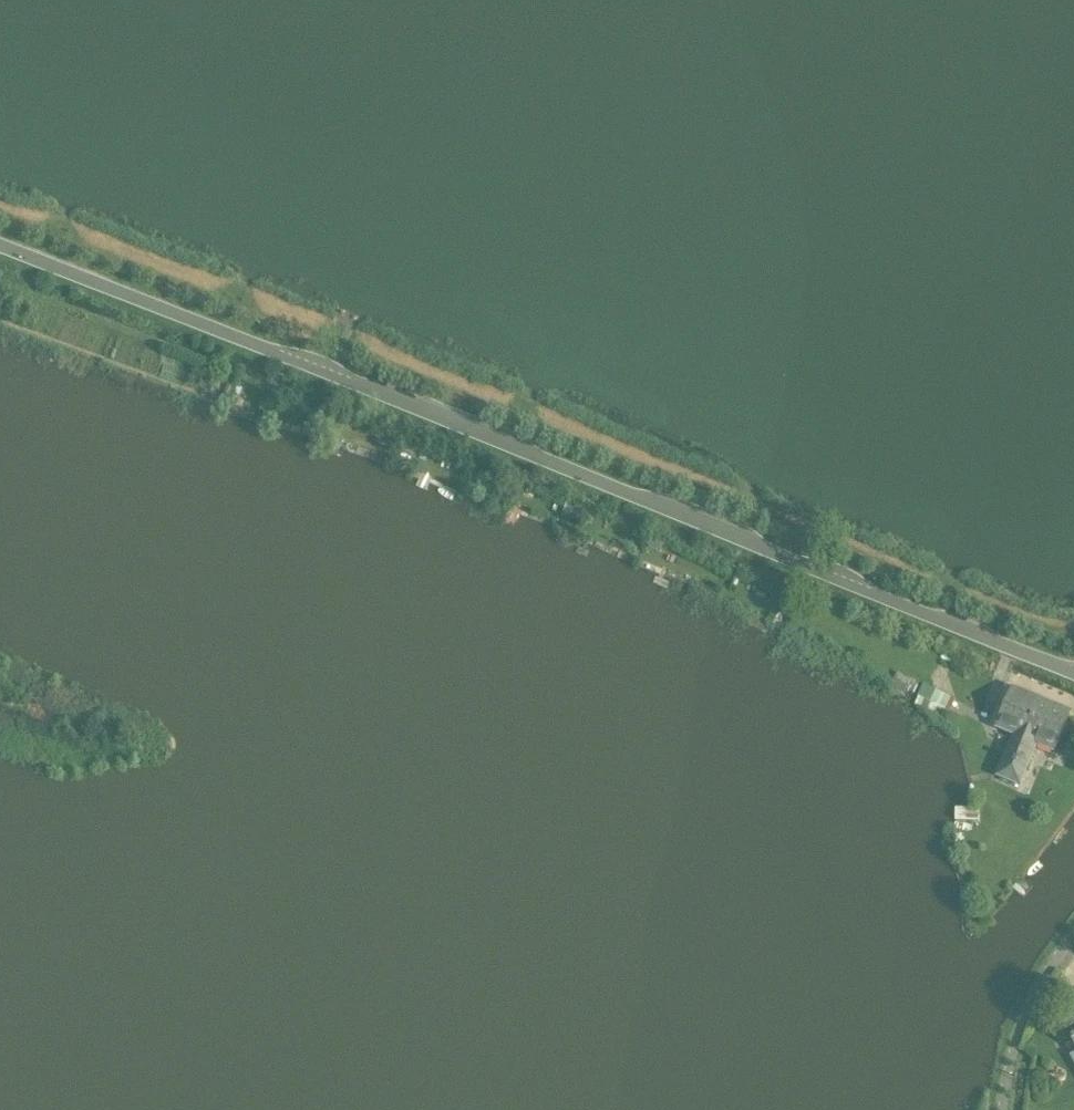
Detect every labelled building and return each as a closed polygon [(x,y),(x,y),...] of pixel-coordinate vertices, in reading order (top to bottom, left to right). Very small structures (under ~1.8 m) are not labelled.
[(925,685),(915,705),(941,717),(945,710),(949,712),(955,699),(925,685)] [(1009,781),(1042,701),(1014,690),(997,729),(1015,736),(998,777),(1009,781)] [(1055,752),(1071,713),(1042,701),(1009,781),(1020,786),(1037,745),(1055,752)]
